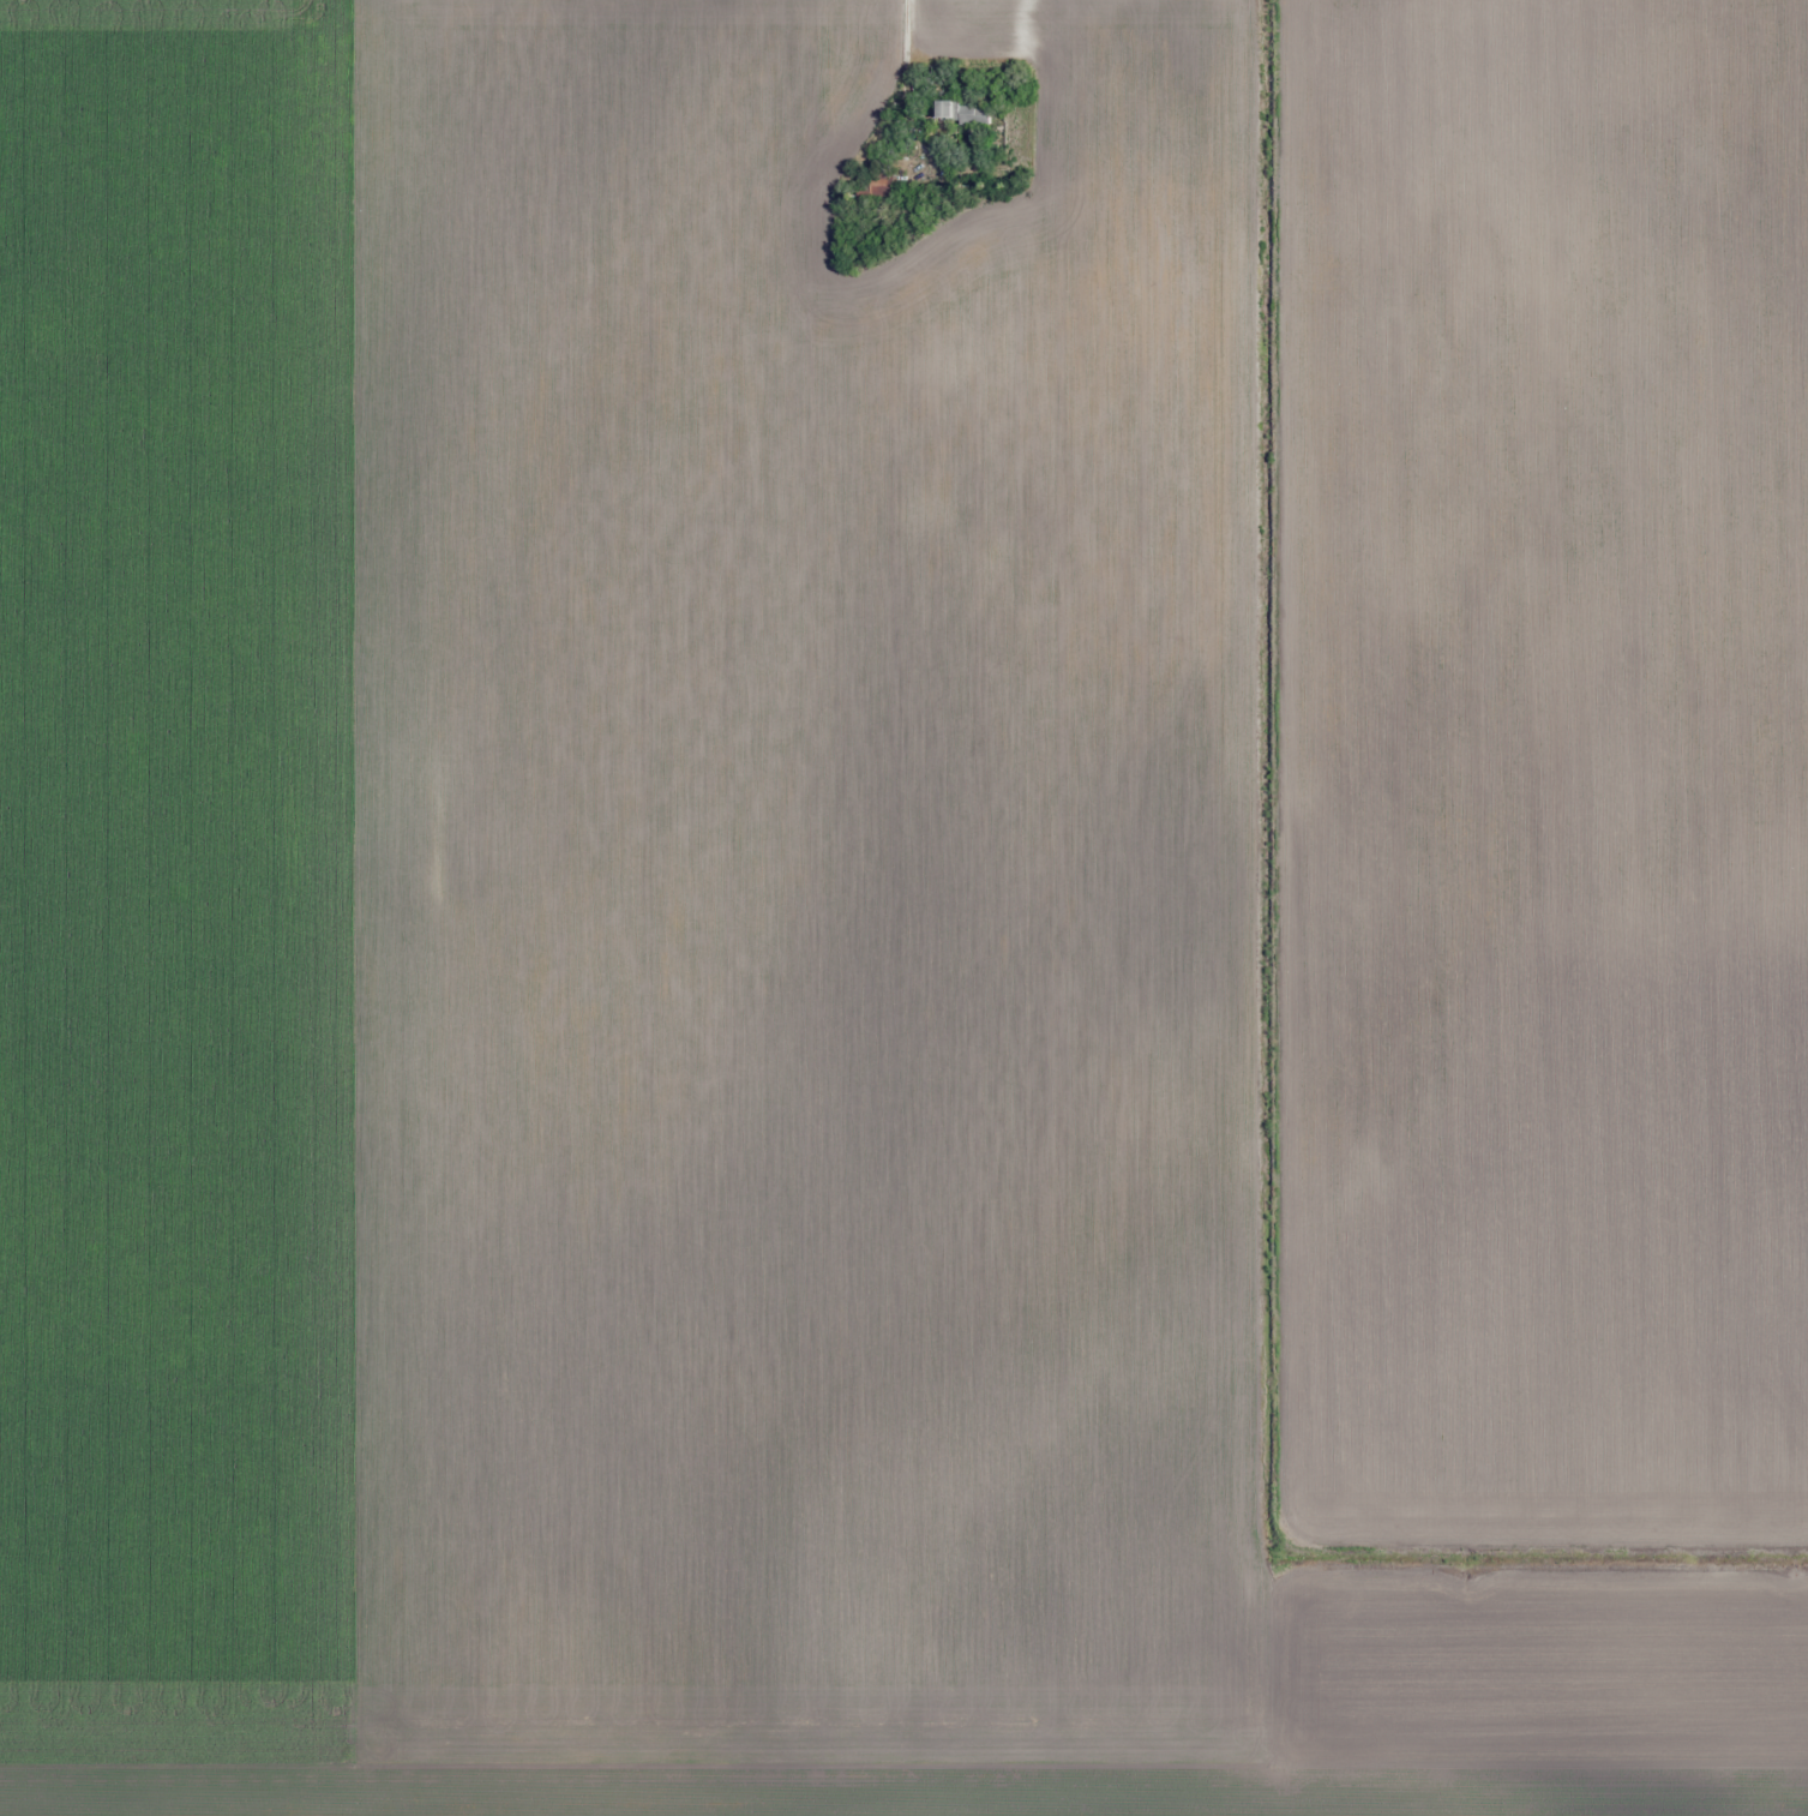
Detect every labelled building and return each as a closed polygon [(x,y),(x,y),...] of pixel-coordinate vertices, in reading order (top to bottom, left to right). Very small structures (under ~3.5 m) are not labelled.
[(944,124),(996,124),(996,103),(944,103),(944,124)] [(875,199),(899,199),(899,175),(875,175),(875,199)]
